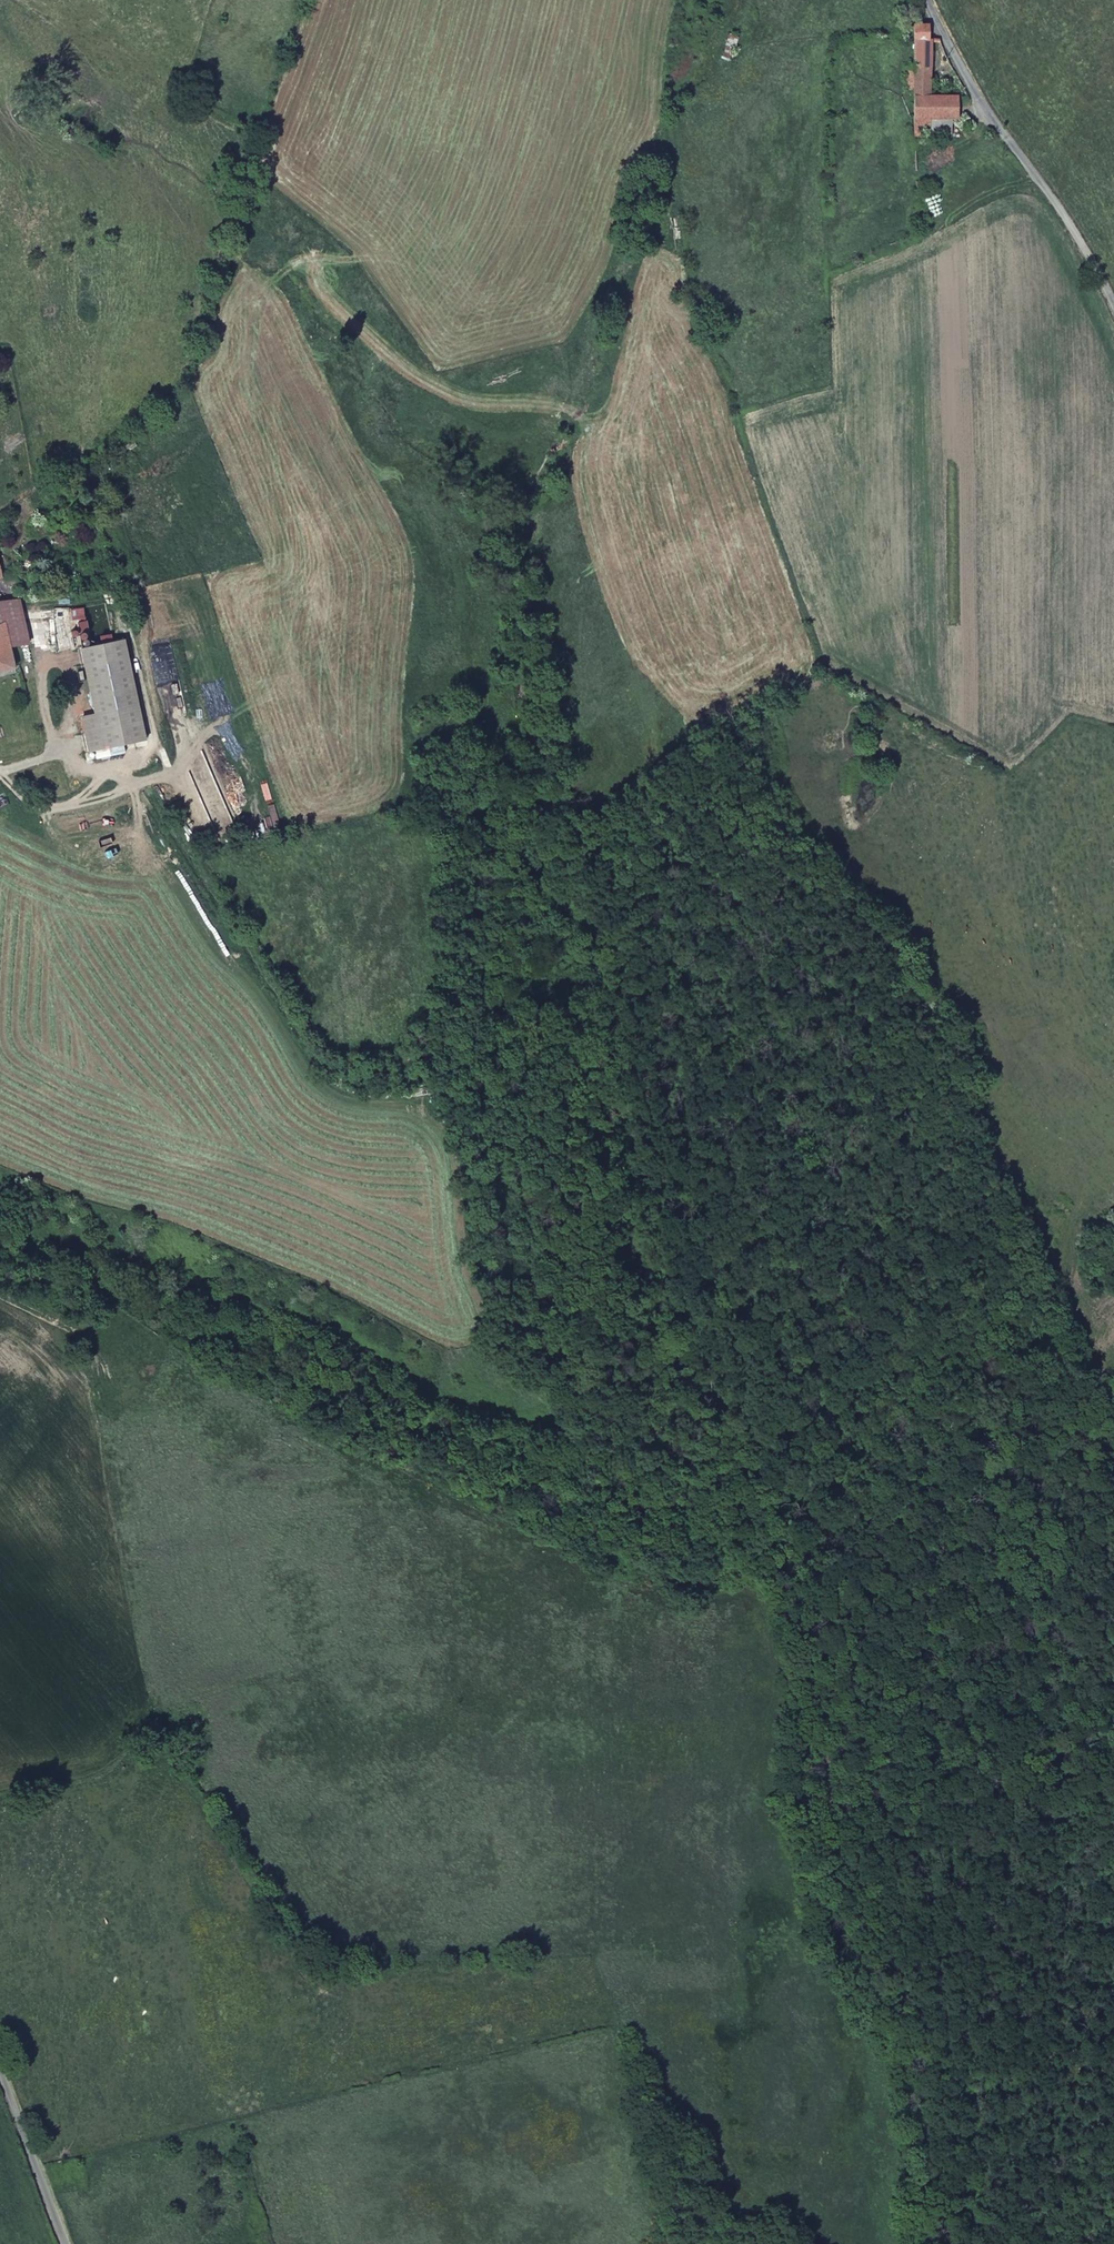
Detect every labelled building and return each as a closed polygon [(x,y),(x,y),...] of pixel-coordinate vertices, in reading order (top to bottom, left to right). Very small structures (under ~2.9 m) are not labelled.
[(956,96),(967,96),(963,91),(956,77),(931,77),(931,44),(927,43),(928,28),(915,28),(915,43),(914,68),(907,68),(907,89),(914,90),(916,140),(921,140),(922,133),(930,134),(930,120),(951,120),(955,119),(956,96)] [(951,138),(951,120),(930,120),(930,134),(930,138),(951,138)] [(17,600),(0,602),(0,625),(4,624),(9,645),(27,641),(17,600)] [(15,666),(9,645),(4,624),(0,625),(0,670),(15,666)] [(148,738),(126,638),(83,648),(97,714),(83,717),(90,750),(148,738)]
